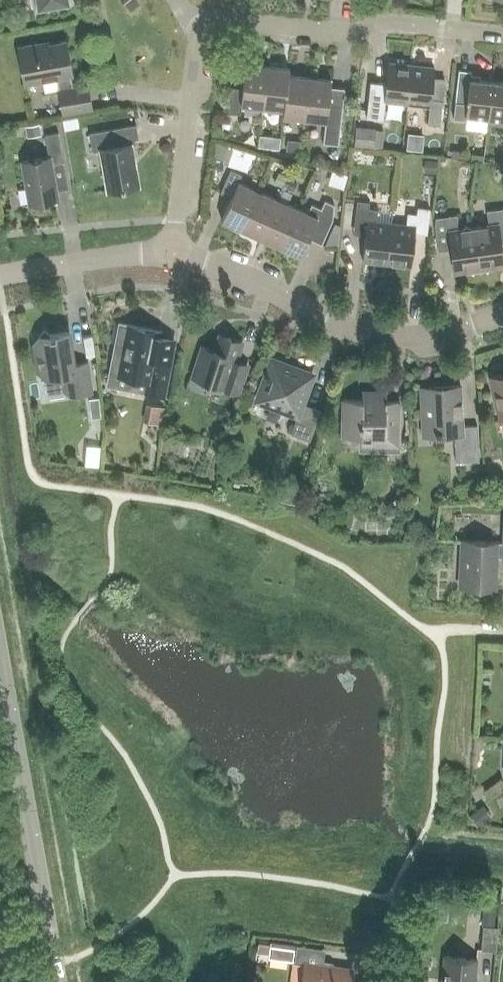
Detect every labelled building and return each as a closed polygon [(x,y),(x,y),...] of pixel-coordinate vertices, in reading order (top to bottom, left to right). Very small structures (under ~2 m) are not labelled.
[(67,0),(37,0),(38,10),(68,5),(67,0)] [(62,114),(92,108),(87,85),(72,88),(70,76),(72,75),(66,41),(37,46),(36,44),(17,47),(24,84),(58,78),(60,90),(58,90),(62,114)] [(406,104),(411,65),(388,62),(384,94),(372,93),(369,118),(382,119),(384,101),(406,104)] [(262,107),(267,66),(245,64),(242,88),(230,87),(227,112),(240,114),(241,105),(262,107)] [(411,65),(406,104),(429,106),(427,125),(440,126),(442,101),(430,100),(434,68),(411,65)] [(282,110),(288,75),(289,69),(267,66),(262,107),(282,110)] [(487,119),(491,82),(470,80),(471,71),(458,70),(453,119),(465,120),(465,117),(487,119)] [(304,119),(309,78),(288,75),(282,110),(281,116),(304,119)] [(309,78),(304,119),(325,121),(322,143),(338,145),(342,106),(328,105),(331,80),(309,78)] [(487,119),(502,121),(502,83),(491,82),(487,119)] [(26,137),(41,135),(39,123),(24,126),(26,137)] [(134,140),(138,139),(136,125),(89,133),(92,152),(100,151),(107,191),(138,185),(131,145),(135,144),(134,140)] [(22,161),(30,204),(56,200),(50,166),(63,164),(58,133),(44,135),(48,157),(22,161)] [(258,134),(257,145),(279,147),(280,136),(258,134)] [(213,157),(228,162),(233,148),(214,142),(213,157)] [(229,162),(249,168),(254,151),(234,145),(229,162)] [(436,160),(425,159),(424,173),(436,174),(436,160)] [(220,220),(241,229),(258,191),(238,183),(241,175),(230,170),(220,193),(231,198),(220,220)] [(260,238),(280,247),(297,209),(287,204),(292,193),(283,189),(278,200),(277,200),(260,238)] [(260,238),(277,200),(258,191),(241,229),(260,238)] [(307,213),(297,209),(280,247),(300,256),(308,238),(321,244),(332,220),(334,205),(324,201),(321,209),(311,204),(307,213)] [(386,264),(391,223),(376,221),(377,210),(368,209),(369,202),(356,201),(354,226),(366,227),(362,261),(386,264)] [(391,223),(386,264),(411,266),(415,233),(427,234),(429,209),(417,207),(416,214),(407,213),(406,225),(391,223)] [(479,268),(502,264),(502,261),(499,237),(502,236),(502,208),(486,211),(488,225),(473,227),(479,268)] [(479,268),(473,227),(458,229),(456,215),(435,218),(434,226),(437,245),(450,244),(454,271),(479,268)] [(163,396),(174,344),(160,341),(161,332),(118,323),(108,374),(151,382),(149,393),(163,396)] [(44,393),(63,390),(71,396),(91,392),(86,363),(70,365),(68,353),(71,350),(68,332),(49,335),(43,331),(33,344),(38,373),(41,375),(44,393)] [(238,393),(246,367),(233,362),(234,358),(236,359),(241,342),(220,335),(214,351),(202,347),(192,377),(224,388),(224,389),(238,393)] [(309,441),(320,411),(301,404),(312,375),(271,359),(256,401),(297,416),(290,434),(309,441)] [(490,377),(500,421),(502,421),(502,374),(490,377)] [(455,462),(478,461),(476,425),(462,426),(460,386),(420,388),(422,436),(441,434),(441,432),(453,431),(455,462)] [(386,392),(378,392),(362,392),(361,400),(342,400),(341,437),(370,438),(370,446),(360,446),(360,450),(398,451),(398,447),(399,401),(386,401),(386,392)] [(501,557),(501,559),(502,559),(502,519),(501,542),(462,541),(460,587),(494,588),(495,556),(501,557)] [(475,826),(489,815),(481,804),(467,814),(475,826)] [(495,951),(498,927),(483,926),(481,950),(495,951)] [(270,941),(270,946),(268,958),(292,961),(295,944),(270,941)] [(323,965),(325,949),(297,945),(294,961),(304,963),(304,964),(292,962),(289,981),(349,981),(351,969),(323,965)] [(476,959),(444,956),(442,981),(474,981),(476,959)]
